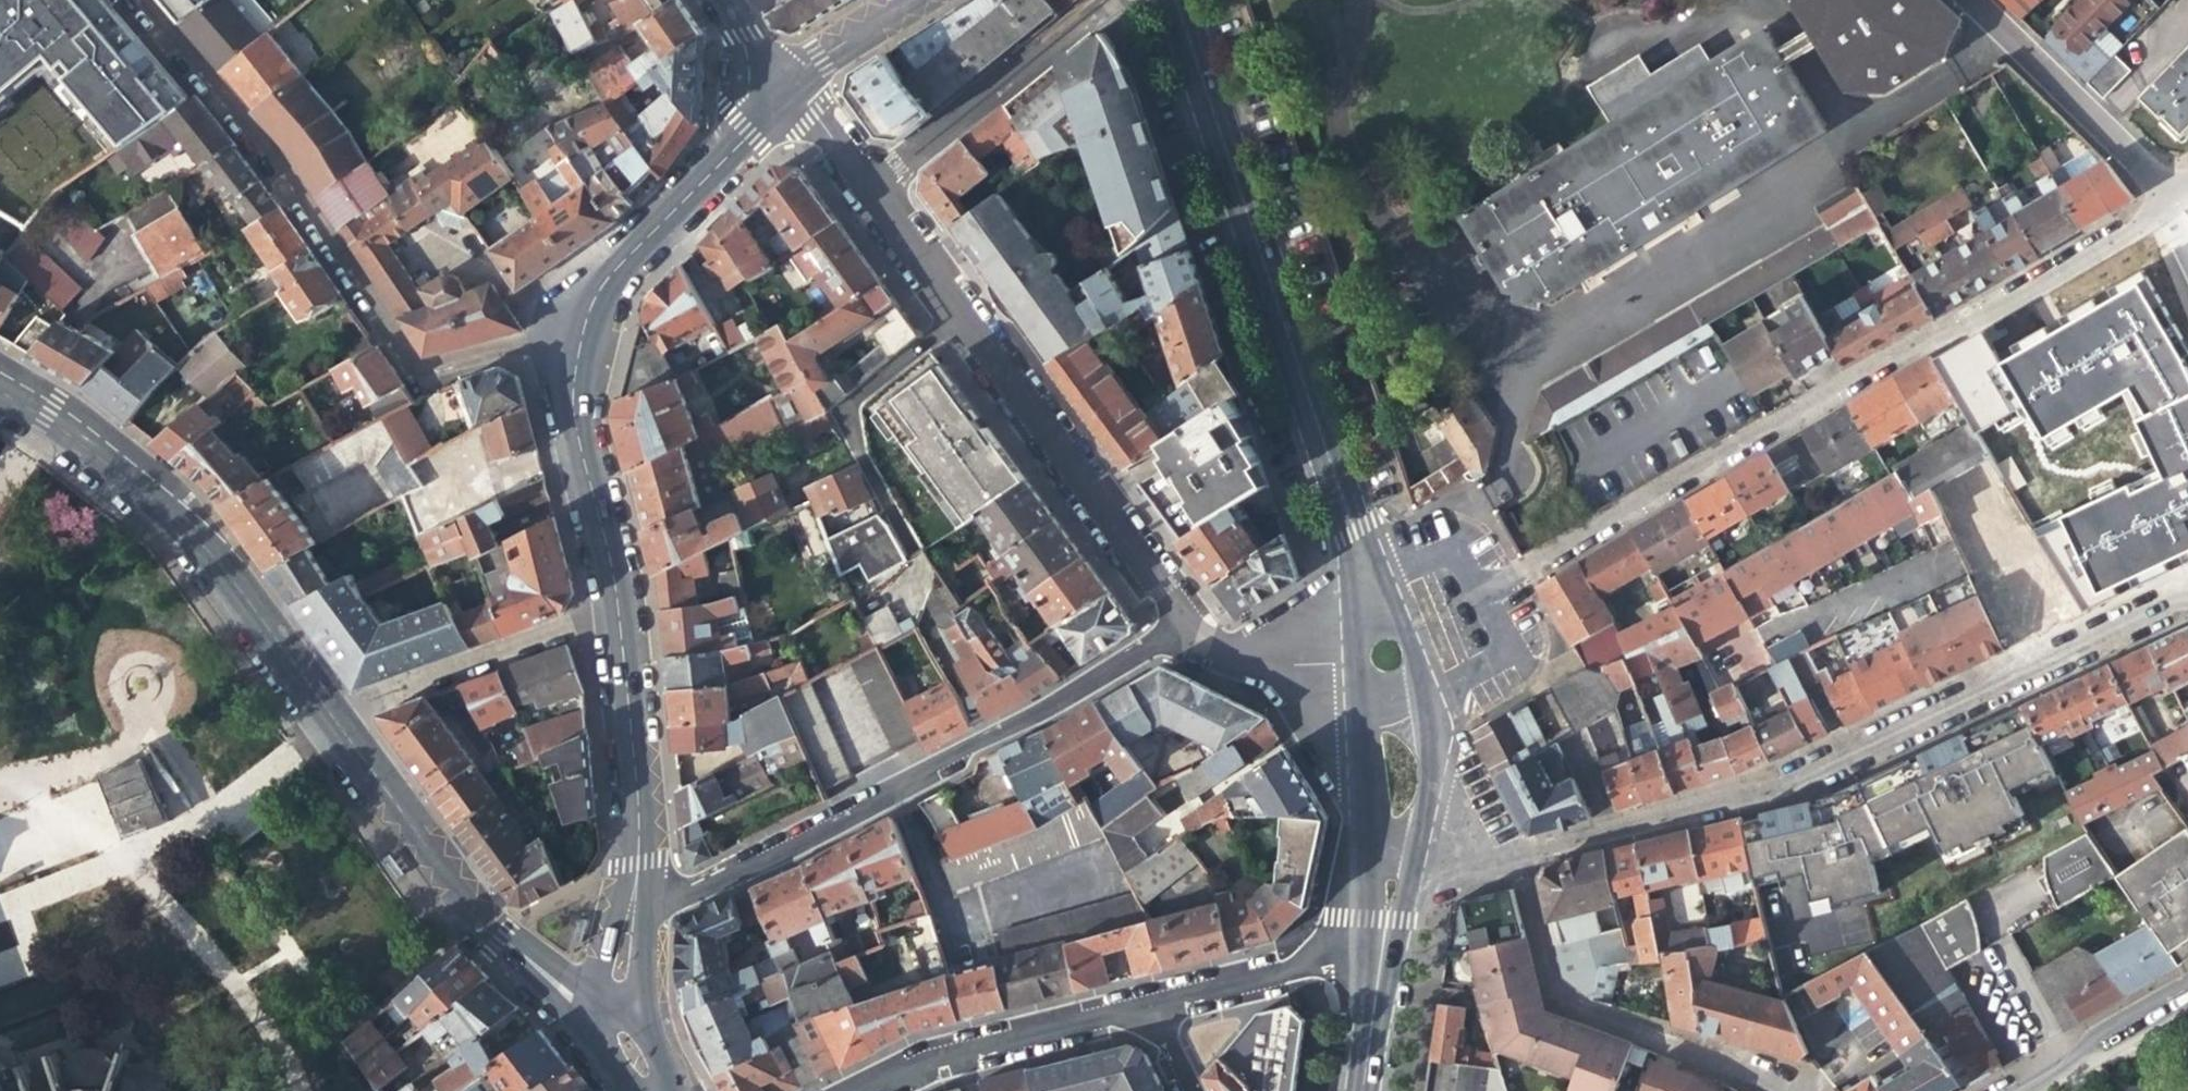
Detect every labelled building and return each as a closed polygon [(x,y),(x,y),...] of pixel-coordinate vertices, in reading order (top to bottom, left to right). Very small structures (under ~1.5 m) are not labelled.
[(186,103),(169,82),(112,13),(101,0),(0,0),(0,94),(4,91),(43,58),(117,149),(186,103)] [(174,26),(209,0),(153,0),(158,7),(174,26)] [(201,5),(174,26),(192,46),(215,74),(264,34),(275,25),(253,0),(208,0),(201,5)] [(420,17),(431,9),(424,0),(422,0),(412,8),(420,17)] [(572,0),(570,0),(563,5),(551,14),(574,55),(608,41),(599,25),(588,30),(572,0)] [(604,107),(616,98),(629,88),(701,34),(677,0),(676,0),(655,14),(638,26),(642,33),(655,52),(632,68),(623,57),(628,53),(623,46),(585,73),(604,107)] [(638,26),(655,14),(644,0),(617,0),(611,4),(629,32),(638,26)] [(655,14),(676,0),(644,0),(655,14)] [(786,3),(766,18),(768,22),(773,30),(794,34),(849,0),(789,0),(786,3)] [(857,73),(851,95),(876,132),(905,138),(959,96),(1060,15),(1045,0),(1006,0),(967,32),(921,71),(904,84),(887,55),(857,73)] [(955,13),(967,32),(1006,0),(976,0),(955,13)] [(1060,15),(1078,0),(1045,0),(1060,15)] [(1828,59),(1845,48),(1815,0),(1791,0),(1828,59)] [(1828,59),(1846,87),(1887,90),(1943,56),(1959,21),(1937,0),(1815,0),(1845,48),(1828,59)] [(2019,17),(2038,0),(2002,0),(2019,17)] [(2041,39),(2086,82),(2114,54),(2123,44),(2104,25),(2125,4),(2122,0),(2081,0),(2067,14),(2041,39)] [(899,48),(921,71),(967,32),(955,13),(927,31),(917,37),(899,48)] [(1608,126),(1461,217),(1505,288),(1546,298),(1822,128),(1763,31),(1711,63),(1626,115),(1613,93),(1595,104),(1608,126)] [(1042,77),(1006,107),(1038,161),(1066,144),(1071,153),(1074,155),(1078,155),(1080,155),(1083,152),(1085,149),(1085,141),(1122,254),(1135,243),(1175,210),(1134,87),(1128,68),(1103,35),(1097,32),(1042,77)] [(300,78),(264,34),(215,74),(238,101),(252,117),(300,78)] [(666,96),(637,120),(644,126),(651,133),(656,140),(688,114),(696,122),(700,58),(701,34),(629,88),(634,95),(644,87),(647,90),(656,83),(666,96)] [(497,53),(491,44),(490,41),(478,56),(486,66),(497,53)] [(1638,54),(1585,86),(1595,104),(1613,93),(1626,115),(1711,63),(1700,44),(1650,74),(1638,54)] [(2144,93),(2163,113),(2166,111),(2184,130),(2187,126),(2187,49),(2144,93)] [(2129,70),(2114,54),(2086,82),(2094,90),(2101,97),(2117,82),(2129,70)] [(330,113),(300,78),(252,117),(266,133),(282,151),(330,113)] [(634,122),(616,98),(604,107),(622,131),(634,122)] [(185,147),(201,168),(232,149),(210,120),(192,99),(186,103),(120,147),(117,149),(114,151),(132,175),(166,149),(172,157),(185,147)] [(588,146),(601,173),(625,202),(637,188),(653,172),(622,131),(604,107),(573,120),(588,146)] [(1038,161),(1006,107),(983,125),(963,141),(978,161),(1004,143),(1017,167),(1012,171),(1017,180),(1040,163),(1038,161)] [(347,133),(330,113),(282,151),(298,175),(317,202),(367,166),(347,133)] [(639,130),(644,126),(637,120),(634,122),(622,131),(653,172),(659,179),(683,144),(680,140),(688,131),(696,122),(688,114),(656,140),(651,133),(645,138),(639,130)] [(574,157),(588,146),(573,120),(547,126),(549,129),(611,222),(621,213),(628,206),(625,202),(601,173),(591,181),(574,157)] [(518,193),(535,217),(564,259),(612,223),(611,222),(549,129),(537,137),(547,152),(544,154),(554,170),(532,185),(531,183),(518,193)] [(2054,147),(2061,162),(2081,153),(2074,138),(2054,147)] [(481,140),(434,175),(451,200),(461,214),(508,179),(481,140)] [(989,175),(978,161),(963,141),(943,157),(925,173),(923,195),(949,231),(970,215),(957,199),(989,175)] [(255,180),(232,149),(201,168),(227,201),(236,195),(240,200),(260,187),(255,180)] [(2025,166),(2035,183),(2048,176),(2038,158),(2025,166)] [(2060,168),(2048,176),(2080,230),(2131,200),(2103,161),(2068,182),(2060,168)] [(381,191),(367,166),(317,202),(326,215),(338,232),(361,215),(357,210),(381,191)] [(724,244),(756,213),(764,205),(798,172),(796,170),(788,170),(774,170),(715,230),(724,244)] [(764,205),(795,249),(804,243),(834,222),(798,172),(764,205)] [(434,212),(451,200),(434,175),(416,187),(434,212)] [(2048,176),(2035,183),(2043,197),(2022,210),(2010,191),(2008,192),(1999,179),(1992,184),(2012,217),(2035,256),(2080,230),(2048,176)] [(384,248),(434,212),(416,187),(411,180),(389,196),(394,204),(367,224),(361,215),(338,232),(426,358),(522,332),(502,305),(488,286),(428,310),(384,248)] [(1542,394),(1525,439),(1567,415),(1715,334),(1708,322),(1766,288),(1791,274),(1878,224),(1873,214),(1862,196),(1853,180),(1815,204),(1826,223),(1542,394)] [(1877,188),(1862,196),(1873,214),(1887,206),(1877,188)] [(139,292),(144,289),(173,273),(183,266),(194,260),(204,254),(165,190),(124,216),(134,232),(159,273),(153,276),(135,287),(139,292)] [(1893,250),(1917,237),(1943,221),(1969,206),(1959,190),(1884,234),(1893,250)] [(90,233),(52,195),(37,219),(82,263),(99,241),(90,233)] [(996,195),(970,215),(949,231),(1002,304),(1006,302),(1012,310),(1008,312),(1047,366),(1068,350),(1087,341),(1112,328),(1085,281),(1069,293),(1056,276),(1048,282),(1044,276),(1054,268),(1055,265),(1055,260),(1053,257),(1049,255),(1045,255),(1041,256),(996,195)] [(237,216),(245,230),(279,211),(269,198),(237,216)] [(461,214),(451,200),(434,212),(444,225),(460,228),(467,223),(461,214)] [(1975,214),(1986,234),(2008,271),(2035,256),(2012,217),(1996,227),(1985,208),(1975,214)] [(1140,266),(1152,297),(1158,316),(1200,285),(1193,264),(1180,224),(1175,210),(1135,243),(1140,266)] [(243,232),(271,274),(305,249),(293,232),(279,211),(245,230),(243,232)] [(761,220),(756,213),(724,244),(747,278),(749,282),(775,267),(772,264),(749,231),(761,220)] [(517,293),(564,259),(535,217),(487,251),(517,293)] [(1950,233),(1943,221),(1917,237),(1924,249),(1950,233)] [(815,259),(807,265),(839,310),(880,285),(855,251),(834,222),(804,243),(815,259)] [(728,290),(747,278),(724,244),(715,230),(689,256),(701,273),(707,269),(713,279),(719,276),(728,290)] [(127,236),(153,276),(159,273),(134,232),(127,236)] [(1910,279),(1916,289),(1932,316),(2008,271),(1986,234),(1910,279)] [(795,249),(807,265),(815,259),(804,243),(795,249)] [(0,265),(0,267),(26,289),(57,315),(77,294),(19,244),(0,265)] [(300,320),(337,296),(320,271),(305,249),(271,274),(283,293),(300,320)] [(791,252),(772,264),(775,267),(780,273),(797,261),(791,252)] [(1105,268),(1085,281),(1112,328),(1128,319),(1143,310),(1151,322),(1158,316),(1152,297),(1127,306),(1112,274),(1120,267),(1116,259),(1105,268)] [(643,303),(640,316),(662,355),(713,329),(679,266),(662,284),(643,303)] [(26,289),(0,267),(0,282),(21,296),(26,289)] [(1981,334),(1933,362),(1964,414),(1975,432),(1994,423),(1999,432),(2025,418),(2040,440),(2121,394),(2139,433),(2130,435),(2141,460),(2149,456),(2158,472),(2035,531),(2082,610),(2187,560),(2187,370),(2183,359),(2187,355),(2187,348),(2142,270),(2115,286),(2118,293),(2099,305),(2093,298),(2067,314),(2070,321),(2058,327),(2048,333),(2045,327),(2010,347),(2013,354),(1999,363),(1981,334)] [(181,287),(173,273),(144,289),(153,304),(181,287)] [(260,306),(283,293),(271,274),(247,292),(260,306)] [(1766,288),(1776,305),(1800,291),(1791,274),(1766,288)] [(821,349),(894,304),(880,285),(839,310),(788,342),(829,409),(918,337),(901,314),(873,336),(881,349),(846,377),(836,381),(825,367),(830,363),(821,349)] [(1200,285),(1158,316),(1182,384),(1191,378),(1214,361),(1222,354),(1212,323),(1200,285)] [(0,289),(0,328),(16,299),(0,289)] [(1864,319),(1827,341),(1836,356),(1842,368),(1932,316),(1916,289),(1880,310),(1877,306),(1862,315),(1864,319)] [(97,303),(103,313),(125,300),(118,290),(97,303)] [(1814,368),(1818,366),(1836,356),(1827,341),(1808,305),(1800,291),(1776,305),(1760,314),(1790,371),(1794,379),(1814,368)] [(1136,331),(1151,322),(1143,310),(1128,319),(1136,331)] [(335,354),(342,364),(372,347),(349,313),(337,321),(351,344),(335,354)] [(75,318),(68,314),(30,359),(37,363),(46,369),(83,391),(104,367),(122,383),(151,349),(134,332),(120,346),(75,318)] [(1778,378),(1790,371),(1760,314),(1718,338),(1746,388),(1770,374),(1774,380),(1778,378)] [(1120,342),(1136,331),(1128,319),(1112,328),(1120,342)] [(12,349),(30,359),(53,331),(36,320),(12,349)] [(728,355),(755,340),(757,339),(748,325),(734,333),(729,323),(715,331),(728,355)] [(785,433),(792,430),(826,414),(830,411),(829,409),(788,342),(779,327),(757,339),(755,340),(785,393),(768,402),(780,425),(785,433)] [(180,364),(212,394),(220,387),(234,374),(243,366),(215,333),(203,341),(180,364)] [(1124,391),(1087,341),(1068,350),(1047,366),(1064,388),(1085,417),(1124,391)] [(354,386),(376,420),(378,419),(401,406),(410,401),(387,367),(372,347),(342,364),(330,371),(342,392),(354,386)] [(104,367),(83,391),(128,426),(175,369),(151,349),(122,383),(104,367)] [(977,518),(1025,483),(1004,455),(985,429),(981,432),(973,421),(978,418),(930,352),(862,405),(861,407),(915,483),(891,497),(921,553),(952,536),(977,518)] [(667,363),(676,379),(689,373),(680,357),(667,363)] [(1947,405),(1955,419),(1964,414),(1933,362),(1930,357),(1915,366),(1893,379),(1918,422),(1947,405)] [(1236,395),(1214,361),(1191,378),(1199,395),(1208,412),(1185,427),(1161,443),(1164,446),(1158,450),(1205,525),(1254,496),(1266,488),(1252,466),(1257,462),(1243,442),(1249,437),(1239,422),(1237,419),(1239,417),(1229,400),(1236,395)] [(179,395),(194,410),(197,407),(212,394),(180,364),(175,369),(190,383),(179,395)] [(476,430),(484,426),(523,407),(516,378),(498,370),(462,382),(476,430)] [(690,373),(689,373),(676,379),(619,402),(616,418),(630,473),(703,434),(712,429),(707,416),(693,423),(679,392),(695,383),(690,373)] [(239,407),(240,405),(253,395),(234,374),(220,387),(239,407)] [(1141,415),(1124,391),(1085,417),(1102,441),(1123,470),(1158,450),(1164,446),(1161,443),(1185,427),(1208,412),(1199,395),(1191,378),(1182,384),(1141,415)] [(1873,447),(1918,422),(1893,379),(1876,389),(1848,405),(1872,444),(1873,447)] [(267,410),(253,395),(240,405),(255,421),(267,410)] [(703,434),(630,473),(645,531),(695,509),(701,507),(729,495),(714,459),(780,425),(768,402),(767,399),(712,429),(703,434)] [(1442,421),(1462,455),(1472,473),(1480,486),(1485,471),(1493,432),(1470,399),(1442,421)] [(1872,444),(1848,405),(1823,420),(1801,432),(1824,472),(1872,444)] [(427,452),(401,406),(378,419),(407,466),(427,452)] [(210,421),(197,407),(194,410),(153,446),(172,461),(209,431),(219,423),(215,418),(210,421)] [(494,460),(534,449),(523,407),(484,426),(494,460)] [(831,428),(826,414),(792,430),(799,444),(831,428)] [(1975,432),(1964,414),(1955,419),(1960,428),(1892,467),(1895,472),(1908,497),(1910,500),(1929,489),(1989,456),(1975,432)] [(373,469),(393,502),(401,498),(421,488),(407,466),(378,419),(376,420),(334,444),(289,469),(305,491),(359,462),(373,469)] [(235,461),(209,431),(172,461),(208,489),(221,507),(262,485),(238,458),(235,461)] [(1765,453),(1767,457),(1787,492),(1804,482),(1782,444),(1765,453)] [(1463,479),(1472,473),(1462,455),(1442,470),(1452,486),(1463,479)] [(1997,461),(2009,491),(2024,486),(2012,456),(1997,461)] [(1743,466),(1724,478),(1746,516),(1787,492),(1767,457),(1745,470),(1743,466)] [(838,514),(869,501),(861,483),(854,466),(805,489),(826,537),(837,532),(829,513),(838,514)] [(1442,470),(1409,493),(1413,505),(1419,507),(1452,486),(1442,470)] [(1763,582),(1908,497),(1895,472),(1890,474),(1722,572),(1736,597),(1763,582)] [(707,538),(695,509),(645,531),(656,576),(731,541),(746,533),(787,513),(771,476),(737,491),(747,515),(741,517),(740,514),(715,526),(718,533),(707,538)] [(1685,500),(1682,502),(1704,540),(1746,516),(1724,478),(1706,488),(1708,492),(1702,495),(1688,504),(1685,500)] [(546,498),(542,479),(505,497),(458,520),(470,551),(473,559),(496,548),(485,524),(546,498)] [(266,482),(262,485),(221,507),(269,573),(306,551),(314,546),(266,482)] [(433,482),(421,488),(401,498),(419,536),(451,522),(433,482)] [(996,559),(1002,555),(1053,522),(1025,483),(977,518),(993,542),(987,547),(996,559)] [(1249,524),(1273,508),(1266,488),(1254,496),(1205,525),(1177,542),(1192,564),(1210,588),(1230,575),(1228,572),(1258,552),(1238,522),(1245,518),(1249,524)] [(1922,524),(1942,516),(1929,489),(1910,500),(1922,524)] [(402,562),(359,584),(367,597),(431,564),(419,536),(401,498),(393,502),(378,509),(402,562)] [(1704,540),(1682,502),(1660,515),(1632,531),(1655,573),(1706,544),(1704,540)] [(887,529),(876,516),(856,525),(837,532),(826,537),(843,576),(860,568),(867,584),(904,562),(893,540),(887,529)] [(1264,548),(1249,524),(1245,518),(1238,522),(1258,552),(1264,548)] [(497,595),(489,599),(491,606),(503,635),(560,614),(571,592),(552,519),(505,543),(515,574),(521,573),(522,577),(516,580),(512,584),(514,589),(497,595)] [(434,569),(470,551),(458,520),(451,522),(419,536),(431,564),(434,569)] [(1013,583),(1023,596),(1078,557),(1053,522),(1002,555),(1019,579),(1013,583)] [(1667,594),(1655,573),(1632,531),(1607,546),(1577,563),(1597,596),(1643,569),(1651,584),(1648,586),(1655,600),(1667,594)] [(751,550),(746,533),(731,541),(735,557),(751,550)] [(1297,579),(1282,536),(1264,548),(1258,552),(1228,572),(1230,575),(1210,588),(1233,619),(1252,607),(1277,591),(1284,587),(1297,579)] [(737,568),(735,557),(731,541),(656,576),(660,614),(685,613),(684,605),(690,605),(689,596),(696,595),(695,582),(709,579),(709,575),(737,568)] [(500,545),(496,548),(473,559),(482,581),(490,577),(496,574),(492,568),(504,562),(500,545)] [(314,561),(306,551),(269,573),(295,608),(343,580),(338,573),(332,571),(322,557),(314,561)] [(1038,606),(1054,628),(1106,595),(1078,557),(1023,596),(1032,609),(1038,606)] [(1715,577),(1722,572),(1714,558),(1707,563),(1715,577)] [(932,569),(939,580),(955,570),(948,560),(932,569)] [(1614,622),(1597,596),(1577,563),(1536,587),(1540,593),(1565,635),(1568,642),(1602,627),(1614,622)] [(441,586),(434,569),(431,564),(367,597),(359,584),(353,575),(343,580),(295,608),(321,643),(344,675),(355,690),(419,666),(469,648),(456,618),(450,604),(424,614),(418,601),(441,586)] [(1910,572),(1789,628),(1803,651),(1835,636),(1849,629),(1888,611),(1920,596),(1910,572)] [(722,579),(728,605),(738,601),(744,598),(738,573),(722,579)] [(497,595),(490,577),(482,581),(489,599),(497,595)] [(1789,628),(1763,582),(1736,597),(1774,665),(1789,658),(1800,653),(1803,651),(1789,628)] [(957,668),(987,720),(1029,698),(1012,671),(1004,675),(986,665),(949,610),(956,606),(944,587),(931,594),(927,607),(938,629),(948,633),(964,662),(957,668)] [(994,598),(1002,610),(1013,602),(1005,590),(994,598)] [(1054,628),(1084,664),(1130,634),(1131,628),(1106,595),(1054,628)] [(1888,611),(1903,641),(1925,685),(1955,671),(1920,596),(1888,611)] [(1959,607),(1983,657),(2002,648),(1979,598),(1959,607)] [(741,612),(738,601),(728,605),(715,611),(685,613),(660,614),(664,657),(721,651),(753,643),(744,612),(741,612)] [(1022,614),(1013,602),(1002,610),(1006,616),(1013,626),(1022,614)] [(491,606),(456,618),(469,648),(492,639),(503,635),(491,606)] [(960,612),(956,606),(949,610),(986,665),(1004,675),(1012,671),(1029,698),(1060,678),(1026,645),(1013,626),(1006,616),(998,622),(1017,648),(1003,656),(968,606),(960,612)] [(1618,635),(1621,642),(1628,656),(1648,648),(1688,632),(1675,609),(1618,635)] [(869,631),(875,643),(878,649),(897,640),(898,639),(884,612),(865,622),(869,631)] [(2149,643),(2170,684),(2173,689),(2187,681),(2187,625),(2149,643)] [(1613,646),(1602,627),(1568,642),(1579,661),(1613,646)] [(1857,644),(1849,629),(1835,636),(1854,672),(1874,709),(1925,685),(1903,641),(1859,661),(1855,654),(1857,644)] [(860,637),(865,648),(875,643),(869,631),(860,637)] [(1694,659),(1701,656),(1688,632),(1648,648),(1657,669),(1667,695),(1682,731),(1689,728),(1687,721),(1692,720),(1696,729),(1701,727),(1700,724),(1702,722),(1686,684),(1683,684),(1675,668),(1694,659)] [(769,639),(753,643),(721,651),(664,657),(668,692),(728,685),(748,681),(745,659),(773,650),(769,639)] [(1037,639),(1026,645),(1060,678),(1069,673),(1037,639)] [(1621,642),(1613,646),(1579,661),(1583,668),(1602,674),(1602,666),(1624,658),(1628,656),(1621,642)] [(895,757),(923,744),(905,705),(878,649),(875,643),(865,648),(850,657),(895,757)] [(2127,705),(2170,684),(2149,643),(2107,663),(2126,703),(2127,705)] [(1631,679),(1657,669),(1648,648),(1628,656),(1624,658),(1631,679)] [(539,708),(582,694),(572,668),(565,649),(498,673),(513,707),(535,701),(539,708)] [(1815,682),(1800,653),(1789,658),(1798,675),(1816,711),(1832,704),(1842,724),(1874,709),(1854,672),(1823,686),(1819,680),(1815,682)] [(1719,691),(1701,656),(1694,659),(1721,719),(1745,709),(1733,684),(1719,691)] [(1633,684),(1631,679),(1624,658),(1602,666),(1602,674),(1605,674),(1615,692),(1633,684)] [(790,666),(797,686),(804,683),(809,680),(801,661),(790,666)] [(2089,720),(2126,703),(2107,663),(2019,705),(2020,705),(2040,744),(2067,731),(2069,736),(2092,726),(2089,720)] [(1172,726),(1200,741),(1218,751),(1265,721),(1238,706),(1195,684),(1171,671),(1162,667),(1134,682),(1096,703),(1127,747),(1157,731),(1153,725),(1171,723),(1172,726)] [(1550,686),(1575,731),(1584,725),(1598,717),(1609,711),(1615,692),(1605,674),(1602,674),(1583,668),(1565,678),(1550,686)] [(516,714),(513,707),(498,673),(481,679),(459,687),(467,703),(483,738),(491,734),(488,727),(516,714)] [(1777,685),(1785,700),(1805,741),(1826,731),(1816,711),(1798,675),(1777,685)] [(766,676),(748,681),(728,685),(668,692),(671,726),(734,721),(729,703),(743,700),(769,689),(766,676)] [(844,783),(804,683),(797,686),(780,695),(797,735),(807,760),(821,794),(840,785),(844,783)] [(949,684),(905,705),(923,744),(926,750),(936,745),(969,728),(956,696),(949,684)] [(439,715),(467,703),(459,687),(427,699),(439,715)] [(1552,730),(1543,736),(1548,746),(1556,741),(1571,733),(1546,688),(1533,696),(1552,730)] [(750,758),(757,754),(797,735),(780,695),(757,708),(734,721),(671,726),(674,753),(722,748),(721,746),(743,744),(750,758)] [(1672,746),(1659,751),(1675,792),(1704,784),(1690,750),(1682,731),(1667,695),(1655,701),(1663,718),(1662,721),(1672,746)] [(475,765),(439,715),(427,699),(380,716),(379,721),(406,757),(433,795),(472,767),(475,765)] [(2183,710),(2187,707),(2187,702),(2187,699),(2179,703),(2183,710)] [(1769,720),(1753,727),(1768,759),(1805,741),(1785,700),(1764,710),(1769,720)] [(1470,732),(1494,777),(1548,746),(1543,736),(1525,701),(1505,712),(1470,732)] [(1047,729),(1068,782),(1069,785),(1092,773),(1088,768),(1104,757),(1114,758),(1115,765),(1131,788),(1124,790),(1089,809),(1096,823),(1142,798),(1144,796),(1137,787),(1146,775),(1127,747),(1096,703),(1069,718),(1047,729)] [(1832,704),(1816,711),(1826,731),(1842,724),(1832,704)] [(1833,793),(1738,817),(1751,867),(1755,887),(1804,875),(1812,911),(1882,894),(1875,865),(1933,838),(1947,866),(2029,827),(2015,798),(2057,777),(2040,744),(2020,705),(1833,793)] [(2130,711),(2144,739),(2152,736),(2137,707),(2130,711)] [(536,760),(542,757),(586,734),(584,713),(523,732),(529,743),(536,760)] [(1598,717),(1584,725),(1615,810),(1645,801),(1629,762),(1619,766),(1598,717)] [(1214,784),(1277,739),(1265,721),(1218,751),(1203,761),(1177,777),(1191,799),(1214,784)] [(1618,733),(1629,762),(1645,801),(1675,792),(1659,751),(1647,721),(1618,733)] [(2151,752),(2159,769),(2187,753),(2187,752),(2187,724),(2148,747),(2151,752)] [(1562,756),(1572,780),(1578,792),(1590,819),(1615,810),(1584,725),(1575,731),(1571,733),(1556,741),(1562,756)] [(1721,737),(1690,750),(1704,784),(1734,775),(1768,759),(1753,727),(1752,725),(1722,739),(1721,737)] [(969,823),(957,828),(936,836),(943,848),(951,861),(1035,829),(1075,802),(1064,786),(1068,782),(1047,729),(992,754),(984,758),(991,772),(1001,778),(1007,774),(1020,804),(1002,811),(999,804),(966,817),(969,823)] [(568,822),(594,814),(586,734),(542,757),(568,822)] [(769,777),(807,760),(797,735),(757,754),(769,777)] [(1195,749),(1203,761),(1218,751),(1200,741),(1195,749)] [(1542,765),(1562,756),(1556,741),(1548,746),(1494,777),(1501,791),(1521,829),(1537,837),(1590,819),(1578,792),(1572,780),(1553,788),(1542,765)] [(519,768),(536,760),(529,743),(510,751),(519,768)] [(1253,791),(1228,795),(1235,817),(1288,818),(1325,819),(1315,803),(1291,763),(1282,749),(1243,775),(1253,791)] [(2165,782),(2159,769),(2151,752),(2116,769),(2113,763),(2090,774),(2092,780),(2065,793),(2081,824),(2165,782)] [(167,825),(141,762),(98,778),(124,842),(167,825)] [(497,801),(472,767),(433,795),(446,812),(458,828),(497,801)] [(726,769),(678,792),(682,828),(735,804),(732,798),(722,802),(717,790),(732,782),(726,769)] [(1177,818),(1187,832),(1197,828),(1225,817),(1235,817),(1228,795),(1226,787),(1177,818)] [(957,828),(939,791),(918,803),(936,836),(957,828)] [(1158,814),(1144,796),(1142,798),(1096,823),(1099,829),(1119,867),(1148,853),(1140,841),(1136,834),(1137,829),(1158,814)] [(981,881),(1099,829),(1096,823),(1089,809),(1082,797),(1075,802),(1035,829),(951,861),(943,848),(937,851),(952,889),(979,879),(981,881)] [(514,824),(497,801),(458,828),(490,872),(512,902),(522,905),(547,893),(561,886),(541,841),(524,853),(521,848),(521,844),(514,833),(509,833),(507,831),(514,824)] [(1234,838),(1225,817),(1197,828),(1206,839),(1218,833),(1223,843),(1234,838)] [(1751,867),(1738,817),(1687,830),(1696,876),(1697,881),(1720,875),(1725,890),(1742,886),(1740,870),(1751,867)] [(1288,818),(1280,890),(1306,906),(1318,854),(1325,819),(1288,818)] [(913,876),(889,819),(848,842),(869,898),(870,902),(884,896),(882,888),(913,876)] [(1206,839),(1197,828),(1187,832),(1179,836),(1176,838),(1185,849),(1206,839)] [(1644,889),(1696,876),(1687,830),(1633,844),(1644,889)] [(2116,876),(2098,849),(2087,833),(2035,863),(2042,876),(2034,880),(2042,895),(2047,893),(2057,911),(2116,876)] [(392,837),(385,842),(402,867),(408,860),(392,837)] [(1195,863),(1185,849),(1176,838),(1158,853),(1153,851),(1148,853),(1119,867),(1131,889),(1139,905),(1195,863)] [(2122,885),(2144,918),(2150,926),(2157,936),(2176,964),(2187,958),(2187,838),(2122,885)] [(693,867),(710,859),(701,840),(684,850),(687,855),(693,867)] [(838,910),(869,898),(848,842),(805,866),(828,924),(842,919),(838,910)] [(1636,943),(1624,946),(1627,961),(1659,956),(1658,950),(1653,930),(1644,889),(1633,844),(1602,851),(1611,890),(1618,888),(1620,894),(1632,892),(1636,918),(1633,925),(1636,943)] [(1620,927),(1611,890),(1602,851),(1546,865),(1538,876),(1553,944),(1620,927)] [(824,942),(826,943),(833,939),(828,924),(805,866),(754,888),(766,918),(773,938),(769,940),(784,973),(794,994),(841,975),(836,963),(832,954),(801,966),(788,933),(815,922),(824,942)] [(1268,883),(1250,900),(1270,942),(1291,921),(1306,906),(1280,890),(1268,883)] [(1699,883),(1680,886),(1687,921),(1705,918),(1699,883)] [(742,928),(766,918),(754,888),(683,919),(682,939),(681,990),(730,966),(722,942),(727,940),(729,934),(728,932),(741,925),(742,928)] [(1131,889),(1010,922),(1018,956),(1065,945),(1148,921),(1139,905),(1131,889)] [(1468,950),(1522,933),(1511,890),(1492,894),(1454,903),(1451,924),(1448,950),(1462,952),(1468,950)] [(1214,899),(1216,906),(1228,952),(1270,942),(1250,900),(1250,899),(1227,905),(1225,897),(1214,899)] [(899,909),(905,922),(929,916),(923,901),(899,909)] [(1964,902),(1920,927),(1943,968),(1976,949),(1978,945),(1980,939),(1981,932),(1964,902)] [(1216,906),(1149,923),(1164,969),(1191,962),(1228,952),(1216,906)] [(936,944),(929,916),(905,922),(880,930),(877,930),(882,948),(896,944),(900,953),(936,944)] [(1762,917),(1730,925),(1733,947),(1767,939),(1762,917)] [(580,918),(576,940),(584,941),(589,919),(580,918)] [(2101,958),(2150,926),(2144,918),(2090,952),(2101,958)] [(1127,945),(1135,976),(1164,969),(1149,923),(1148,921),(1065,945),(1075,991),(1107,983),(1099,952),(1127,945)] [(1706,925),(1653,930),(1658,950),(1686,950),(1686,948),(1710,945),(1707,930),(1706,925)] [(1708,984),(1713,966),(1717,950),(1733,947),(1730,925),(1707,930),(1710,945),(1686,948),(1686,950),(1699,1031),(1799,1059),(1805,1049),(1780,995),(1772,1000),(1708,984)] [(2150,926),(2101,958),(2126,993),(2151,979),(2176,964),(2157,936),(2150,926)] [(1620,927),(1553,944),(1555,954),(1564,982),(1589,999),(1598,966),(1620,962),(1627,961),(1624,946),(1620,927)] [(1877,1084),(1881,1090),(1956,1090),(1958,1090),(2000,1066),(1943,968),(1920,927),(1865,951),(1807,981),(1819,1005),(1841,993),(1838,988),(1849,982),(1907,1065),(1877,1084)] [(1512,994),(1536,987),(1522,933),(1468,950),(1480,990),(1474,992),(1478,1005),(1512,994)] [(839,944),(833,939),(826,943),(832,954),(836,963),(846,959),(839,944)] [(1770,954),(1767,939),(1733,947),(1717,950),(1713,966),(1770,954)] [(683,1014),(784,973),(769,940),(748,950),(730,966),(681,990),(680,1008),(683,1014)] [(1018,956),(992,963),(993,965),(1004,1009),(1037,1000),(1075,991),(1065,945),(1018,956)] [(2098,1009),(2126,993),(2101,958),(2090,952),(2078,946),(2030,972),(2064,1029),(2098,1009)] [(396,1003),(408,1019),(467,963),(461,955),(456,947),(396,1003)] [(1663,958),(1674,1023),(1699,1031),(1686,950),(1658,950),(1659,956),(1660,959),(1663,958)] [(856,955),(846,959),(836,963),(841,975),(847,987),(867,979),(856,955)] [(932,980),(855,1004),(876,1050),(911,1032),(937,1026),(958,1021),(946,978),(940,956),(930,959),(932,966),(929,967),(932,980)] [(1610,1005),(1620,962),(1598,966),(1589,999),(1610,1005)] [(420,1035),(421,1035),(480,985),(483,983),(474,972),(467,963),(408,1019),(420,1035)] [(993,965),(946,978),(958,1021),(980,1015),(1004,1009),(993,965)] [(841,975),(794,994),(784,973),(683,1014),(689,1028),(695,1044),(706,1063),(711,1076),(771,1050),(766,1040),(796,1026),(853,1000),(847,987),(841,975)] [(495,996),(480,985),(421,1035),(431,1047),(449,1032),(464,1051),(480,1039),(483,1037),(514,1008),(495,996)] [(1539,1011),(1542,1009),(1536,987),(1512,994),(1478,1005),(1481,1014),(1484,1024),(1489,1041),(1505,1035),(1513,1032),(1518,1028),(1521,1026),(1539,1011)] [(1474,992),(1442,988),(1439,1010),(1432,1060),(1497,1070),(1494,1057),(1492,1053),(1470,1051),(1466,1045),(1461,1045),(1463,1030),(1461,1029),(1461,1022),(1484,1024),(1481,1014),(1478,1005),(1474,992)] [(796,1026),(820,1078),(876,1050),(855,1004),(853,1000),(796,1026)] [(1294,1088),(1303,1021),(1285,1007),(1254,1015),(1220,1059),(1254,1090),(1293,1090),(1294,1088)] [(1574,1074),(1591,1028),(1542,1009),(1539,1011),(1521,1026),(1518,1028),(1513,1032),(1505,1035),(1489,1041),(1492,1053),(1494,1057),(1510,1052),(1530,1056),(1531,1059),(1574,1074)] [(345,1044),(358,1062),(382,1042),(369,1025),(345,1044)] [(711,1076),(720,1090),(794,1090),(820,1078),(796,1026),(766,1040),(771,1050),(711,1076)] [(1591,1028),(1574,1074),(1568,1090),(1613,1090),(1630,1042),(1611,1036),(1591,1028)] [(566,1068),(552,1051),(539,1033),(537,1035),(494,1065),(458,1090),(483,1090),(490,1086),(493,1090),(525,1090),(566,1068)] [(494,1065),(487,1052),(480,1039),(464,1051),(450,1061),(454,1068),(425,1090),(458,1090),(494,1065)] [(394,1057),(382,1042),(358,1062),(368,1078),(394,1057)] [(1160,1089),(1143,1055),(1122,1045),(1080,1056),(1026,1071),(1033,1090),(1161,1090),(1160,1089)] [(167,1087),(166,1082),(163,1077),(159,1071),(152,1066),(146,1064),(141,1063),(132,1064),(128,1065),(125,1067),(132,1054),(122,1050),(115,1063),(113,1059),(109,1054),(102,1051),(97,1049),(92,1049),(83,1051),(77,1055),(73,1059),(63,1063),(58,1052),(47,1056),(51,1067),(33,1074),(30,1063),(20,1067),(23,1077),(9,1082),(8,1078),(7,1074),(3,1070),(1,1068),(0,1068),(0,1090),(167,1090),(167,1087)] [(394,1057),(368,1078),(377,1090),(385,1090),(406,1073),(394,1057)] [(1220,1059),(1205,1077),(1212,1090),(1254,1090),(1220,1059)] [(1693,1076),(1683,1072),(1650,1059),(1639,1090),(1719,1090),(1693,1076)] [(1497,1070),(1432,1060),(1428,1087),(1427,1090),(1506,1090),(1497,1070)] [(582,1090),(575,1079),(566,1068),(525,1090),(580,1090),(582,1090)] [(1026,1071),(993,1079),(978,1083),(980,1090),(1033,1090),(1026,1071)] [(1845,1090),(1881,1090),(1877,1084),(1870,1073),(1845,1090)]
